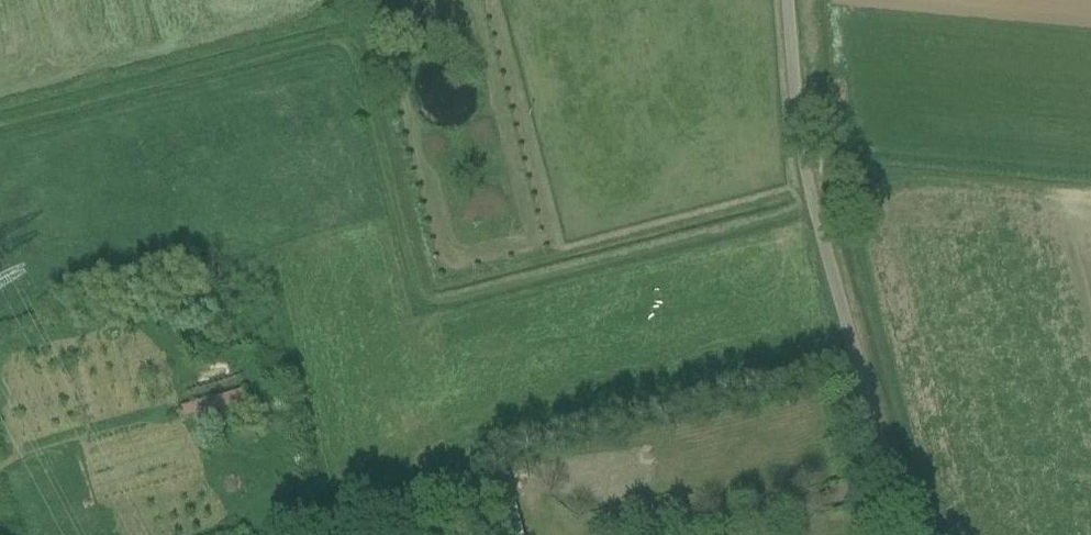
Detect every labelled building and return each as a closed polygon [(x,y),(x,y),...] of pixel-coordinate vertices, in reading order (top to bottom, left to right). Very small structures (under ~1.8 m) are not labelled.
[(866,519),(869,531),(875,530),(872,517),(866,519)] [(495,531),(496,534),(522,534),(520,525),(497,530),(495,531)]
